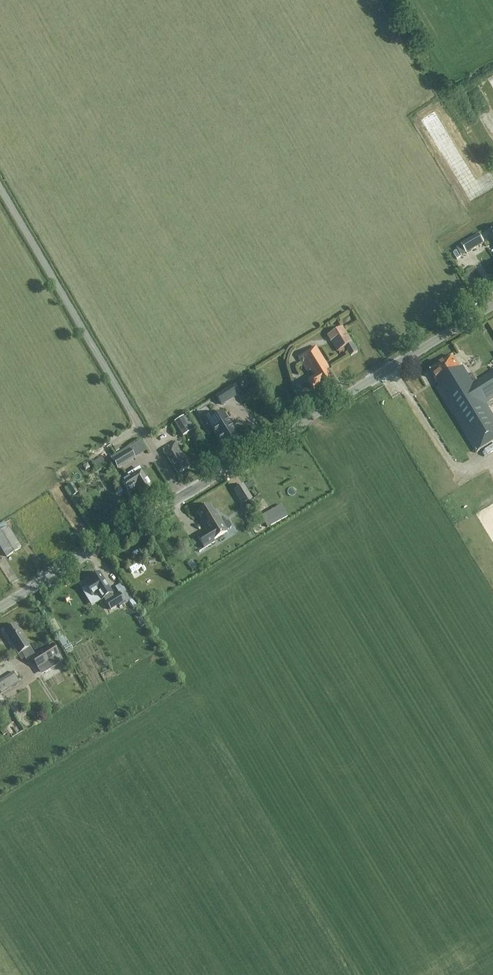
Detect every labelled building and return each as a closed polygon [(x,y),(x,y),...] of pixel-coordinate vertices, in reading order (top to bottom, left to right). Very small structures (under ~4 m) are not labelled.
[(492,134),(486,132),(484,141),(491,143),(492,134)] [(473,178),(470,181),(474,187),(483,181),(473,165),(467,169),(473,178)] [(478,234),(461,245),(456,247),(461,256),(466,254),(484,243),(478,234)] [(470,261),(472,265),(481,260),(478,255),(470,261)] [(342,327),(327,337),(336,353),(344,348),(349,358),(358,353),(342,327)] [(357,351),(364,350),(362,342),(356,343),(357,351)] [(315,347),(298,358),(307,374),(310,373),(313,378),(307,381),(313,391),(319,387),(332,379),(326,370),(328,369),(315,347)] [(476,381),(472,375),(468,377),(462,366),(459,368),(453,357),(430,371),(439,387),(436,388),(476,453),(492,443),(492,417),(485,403),(492,398),(492,371),(476,381)] [(261,382),(256,373),(244,379),(249,388),(261,382)] [(238,395),(231,385),(215,396),(221,406),(238,395)] [(213,431),(223,447),(237,438),(222,415),(216,419),(213,414),(201,422),(209,434),(213,431)] [(194,431),(189,422),(186,417),(174,423),(183,438),(185,437),(194,431)] [(174,444),(162,452),(177,476),(189,468),(174,444)] [(118,470),(137,459),(131,448),(112,460),(118,470)] [(129,494),(135,490),(141,498),(152,491),(138,469),(127,475),(128,477),(123,480),(124,482),(122,483),(129,494)] [(82,493),(87,490),(80,480),(76,483),(82,493)] [(66,488),(72,497),(75,495),(78,494),(72,484),(69,486),(66,488)] [(242,506),(252,500),(243,486),(233,492),(242,506)] [(290,512),(296,510),(292,501),(286,503),(290,512)] [(213,544),(212,541),(227,533),(226,532),(230,530),(230,527),(228,523),(226,523),(222,525),(216,515),(215,516),(209,506),(197,514),(205,527),(203,527),(206,532),(197,538),(204,550),(213,544)] [(281,506),(264,515),(271,527),(287,517),(281,506)] [(7,528),(4,522),(0,525),(0,547),(6,557),(20,549),(7,528)] [(138,565),(143,574),(153,569),(148,559),(138,565)] [(192,561),(187,565),(192,572),(197,569),(192,561)] [(99,575),(89,581),(95,592),(90,596),(96,605),(103,600),(110,611),(118,606),(119,608),(125,604),(119,595),(111,600),(109,597),(111,595),(99,575)] [(119,595),(125,604),(126,604),(133,600),(127,589),(118,594),(119,595)] [(37,670),(38,669),(42,676),(60,666),(55,658),(58,656),(52,646),(35,657),(16,626),(4,633),(21,661),(29,656),(37,670)] [(8,663),(18,659),(16,653),(5,657),(8,663)] [(7,690),(19,682),(13,673),(0,680),(0,694),(7,690)] [(0,698),(0,701),(4,706),(11,700),(5,693),(0,698)] [(10,708),(14,714),(19,711),(16,705),(10,708)]
